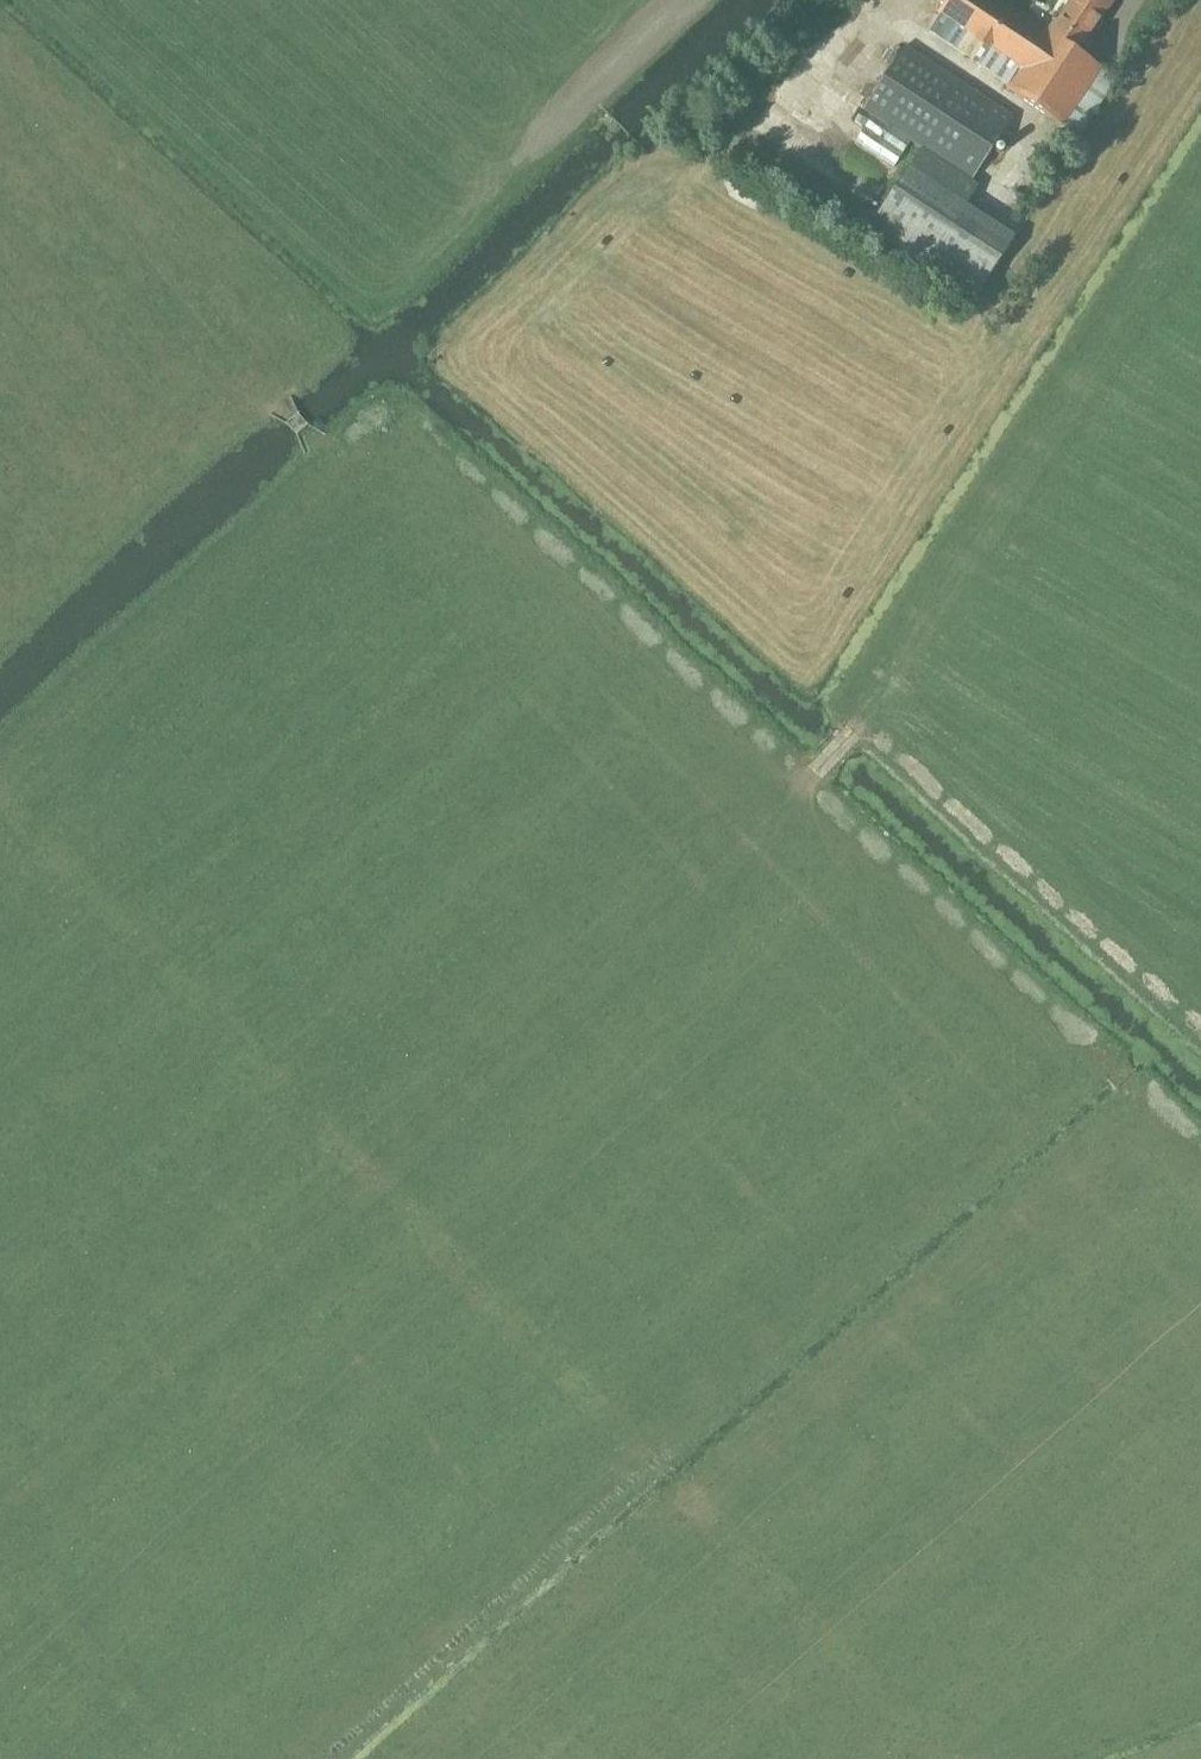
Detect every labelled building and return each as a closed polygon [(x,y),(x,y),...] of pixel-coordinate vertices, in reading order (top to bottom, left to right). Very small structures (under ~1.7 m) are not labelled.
[(928,33),(990,73),(989,73),(1008,86),(1006,89),(1080,137),(1120,80),(1119,80),(1103,70),(1104,68),(1082,54),(1118,0),(1073,0),(1057,23),(1054,21),(1047,30),(1001,0),(950,0),(936,20),(928,33)] [(906,46),(863,111),(922,150),(972,183),(1015,118),(906,46)] [(909,170),(869,230),(975,300),(1015,240),(1013,238),(967,208),(980,189),(972,183),(922,150),(909,170)]
